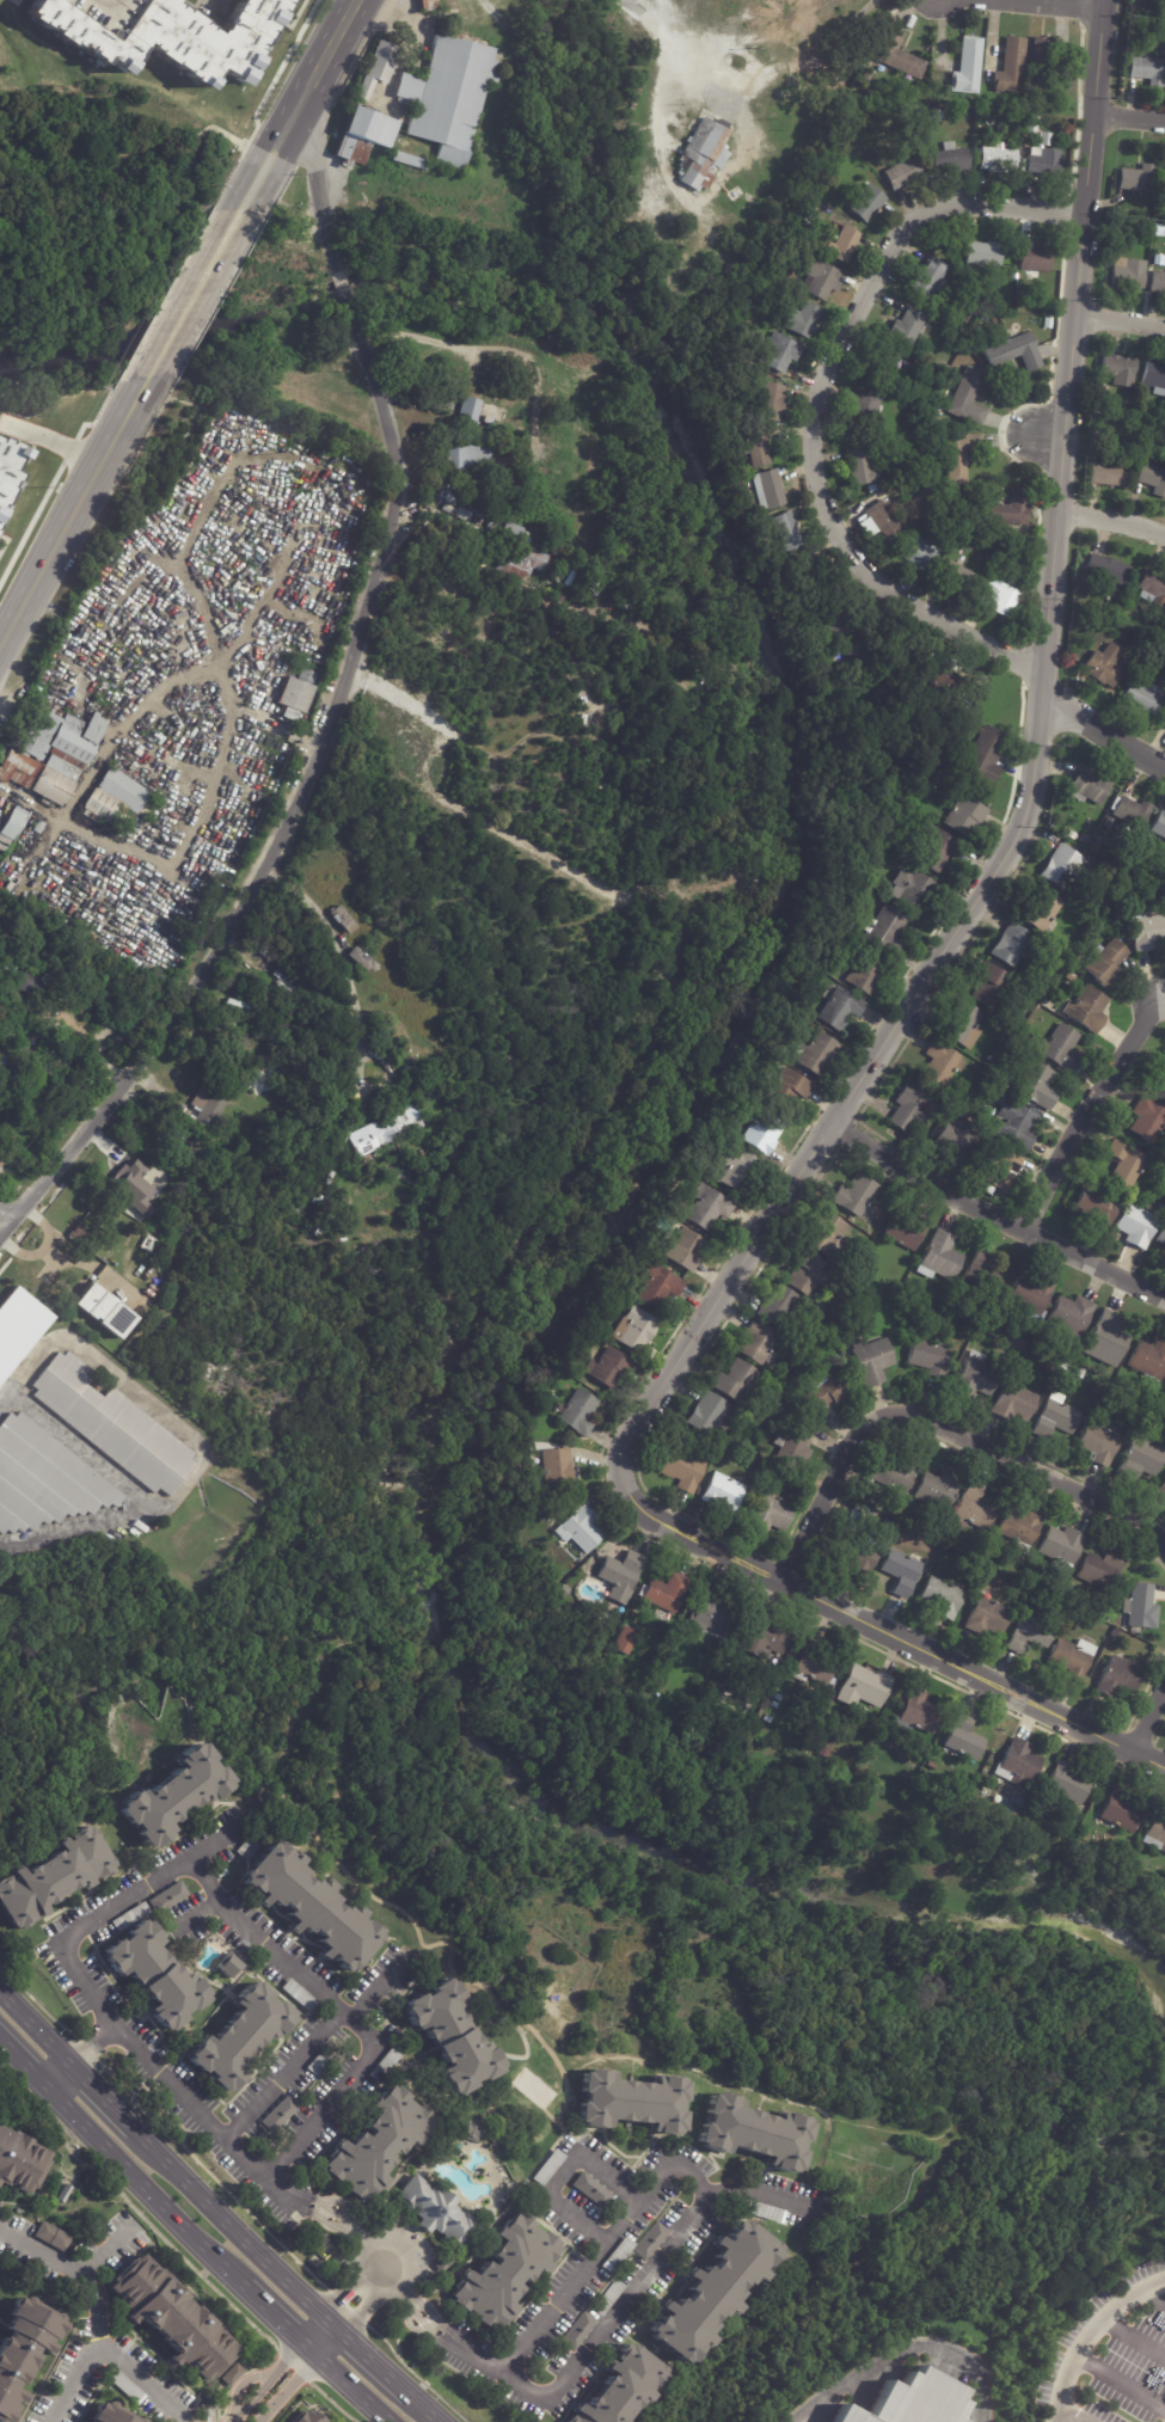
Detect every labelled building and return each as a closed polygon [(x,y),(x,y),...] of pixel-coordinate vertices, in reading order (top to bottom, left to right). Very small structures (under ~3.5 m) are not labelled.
[(24,16),(101,64),(104,60),(125,73),(141,47),(206,88),(217,70),(237,83),(290,0),(232,0),(213,30),(172,4),(175,0),(33,0),(24,16)] [(419,12),(418,0),(436,0),(437,10),(419,12)] [(454,41),(493,51),(490,63),(501,66),(495,88),(484,85),(459,174),(430,165),(435,147),(401,137),(410,104),(390,98),(396,75),(421,82),(434,37),(430,36),(433,20),(446,22),(443,37),(454,41)] [(903,32),(905,32),(897,49),(927,62),(920,79),(872,57),(888,24),(903,32)] [(951,82),(952,72),(959,72),(962,36),(983,37),(979,93),(950,91),(951,82)] [(994,84),(995,81),(993,81),(993,70),(1002,72),(1005,36),(1026,38),(1022,92),(1002,90),(1002,91),(994,91),(994,84)] [(1042,36),(1047,37),(1046,39),(1056,41),(1056,43),(1069,43),(1068,62),(1053,61),(1050,87),(1030,85),(1034,36),(1042,36)] [(398,50),(400,51),(385,87),(375,82),(367,103),(355,98),(379,42),(398,50)] [(1164,61),(1164,88),(1149,87),(1149,80),(1129,79),(1130,59),(1145,60),(1145,59),(1152,59),(1152,60),(1164,61)] [(361,110),(396,123),(385,151),(368,145),(360,166),(331,155),(339,134),(338,134),(349,105),(361,110)] [(715,123),(717,121),(721,119),(724,121),(726,123),(728,127),(726,130),(729,131),(719,147),(729,153),(718,170),(710,165),(707,168),(711,170),(709,173),(713,177),(705,190),(698,186),(695,191),(676,180),(680,174),(675,173),(679,167),(674,165),(694,128),(697,123),(698,124),(703,116),(715,123)] [(1008,118),(1008,124),(999,124),(1000,116),(1008,117),(1008,118)] [(1037,124),(1036,134),(1026,133),(1026,124),(1037,124)] [(1041,131),(1051,133),(1049,146),(1040,145),(1041,131)] [(969,160),(970,170),(934,174),(932,152),(944,151),(943,142),(955,141),(956,149),(968,148),(969,160)] [(1001,173),(986,171),(987,168),(980,168),(981,146),(1018,149),(1016,172),(1006,171),(1006,173),(1001,173)] [(1061,149),(1059,178),(1019,174),(1022,159),(1028,159),(1028,154),(1030,155),(1030,147),(1061,149)] [(423,172),(387,163),(391,152),(425,163),(423,172)] [(909,184),(888,194),(878,173),(894,166),(894,165),(901,161),(902,163),(915,157),(925,177),(909,184)] [(1127,189),(1118,189),(1121,167),(1141,170),(1141,163),(1157,165),(1154,191),(1140,190),(1139,195),(1133,195),(1133,190),(1127,189)] [(888,198),(866,223),(847,207),(858,195),(853,190),(858,185),(863,190),(869,182),(888,198)] [(643,190),(646,195),(634,204),(631,198),(643,190)] [(644,222),(642,217),(664,202),(668,207),(644,222)] [(815,213),(809,226),(802,222),(808,210),(815,213)] [(672,211),(675,216),(666,222),(662,217),(672,211)] [(1164,225),(1164,237),(1153,235),(1154,223),(1164,225)] [(860,237),(846,264),(822,252),(828,240),(833,244),(844,225),(862,234),(860,237)] [(991,241),(1004,243),(1001,266),(965,263),(968,241),(988,244),(988,241),(991,241)] [(1024,244),(1053,246),(1050,272),(1040,271),(1040,281),(1026,280),(1028,270),(1019,269),(1022,244),(1024,244)] [(840,272),(823,303),(797,289),(805,275),(802,272),(811,256),(840,271),(840,272)] [(946,281),(939,293),(934,290),(928,299),(909,287),(930,256),(949,268),(943,278),(946,281)] [(1134,288),(1111,286),(1114,257),(1147,260),(1143,289),(1134,288)] [(1152,270),(1164,272),(1164,292),(1149,290),(1152,270)] [(981,289),(975,294),(971,289),(979,284),(981,289)] [(968,296),(974,306),(971,307),(976,314),(971,317),(968,309),(967,311),(961,300),(968,296)] [(1031,298),(1030,309),(1019,309),(1020,298),(1031,298)] [(822,311),(807,339),(781,325),(791,308),(798,312),(804,300),(822,311)] [(922,325),(910,347),(888,333),(895,319),(900,321),(908,306),(927,315),(922,325)] [(994,327),(989,313),(998,311),(1000,318),(1002,315),(1006,324),(994,327)] [(792,361),(790,358),(781,374),(756,361),(772,331),(802,345),(795,361),(792,361)] [(1037,349),(1036,349),(1042,366),(1026,372),(1019,355),(991,367),(983,350),(1030,332),(1037,349)] [(902,350),(887,382),(867,374),(883,342),(902,350)] [(1105,354),(1138,358),(1134,387),(1112,385),(1114,376),(1100,375),(1104,354),(1105,354)] [(1147,360),(1164,364),(1164,396),(1153,394),(1154,388),(1141,385),(1147,360)] [(975,394),(971,403),(988,410),(981,425),(964,418),(964,419),(946,412),(968,364),(986,372),(975,394)] [(784,387),(783,394),(785,394),(780,415),(779,413),(777,422),(755,417),(762,381),(784,386),(784,387)] [(881,404),(875,427),(850,421),(857,392),(882,398),(881,404)] [(482,401),(477,422),(458,417),(464,397),(482,401)] [(1126,403),(1134,404),(1134,413),(1124,412),(1126,403)] [(503,407),(480,405),(479,424),(502,425),(503,407)] [(1112,417),(1112,406),(1123,406),(1123,417),(1112,417)] [(914,407),(921,410),(919,423),(910,421),(914,407)] [(760,429),(768,464),(747,468),(744,453),(738,454),(736,443),(742,442),(740,431),(760,427),(760,429)] [(982,435),(983,450),(965,452),(968,485),(949,486),(945,435),(964,434),(964,435),(982,434),(982,435)] [(465,436),(465,446),(491,444),(492,462),(476,462),(476,468),(473,468),(473,474),(454,474),(454,473),(446,473),(446,465),(440,465),(440,454),(446,454),(444,436),(465,436)] [(25,452),(0,440),(0,507),(25,452)] [(871,461),(872,470),(878,468),(881,482),(854,486),(848,450),(869,447),(871,461)] [(1127,486),(1090,484),(1091,462),(1128,465),(1127,486)] [(1142,462),(1164,469),(1164,498),(1152,495),(1154,488),(1136,482),(1142,462)] [(774,470),(784,503),(756,511),(747,476),(773,467),(774,470)] [(924,485),(921,477),(927,474),(931,486),(925,489),(924,485)] [(876,484),(878,491),(870,493),(867,486),(876,484)] [(920,491),(932,488),(934,493),(922,498),(920,491)] [(1029,495),(1028,507),(1029,507),(1028,526),(986,523),(987,504),(1011,505),(1012,488),(1029,489),(1029,495)] [(442,510),(446,502),(458,508),(464,495),(472,499),(467,510),(473,513),(477,507),(486,510),(483,519),(473,514),(470,522),(442,510)] [(934,495),(939,507),(930,510),(925,499),(934,495)] [(882,501),(902,531),(885,544),(864,513),(881,499),(882,501)] [(963,501),(973,503),(969,514),(961,513),(963,501)] [(789,513),(802,545),(783,552),(769,517),(789,510),(789,513)] [(503,521),(521,528),(521,531),(526,533),(521,545),(519,545),(517,547),(496,538),(497,535),(485,531),(491,516),(503,521)] [(1024,527),(1035,533),(1028,545),(1017,539),(1024,527)] [(928,566),(922,574),(899,554),(915,534),(925,541),(927,538),(938,546),(934,551),(938,553),(928,566)] [(544,544),(551,547),(547,553),(541,550),(544,544)] [(536,551),(548,557),(541,572),(533,569),(529,576),(525,575),(521,582),(495,570),(498,564),(493,563),(496,557),(501,558),(503,552),(522,560),(528,546),(538,550),(536,551)] [(1092,553),(1102,557),(1103,557),(1117,562),(1116,562),(1132,568),(1124,587),(1084,572),(1091,553),(1092,553)] [(946,585),(938,581),(949,560),(956,564),(957,563),(963,566),(963,568),(980,576),(969,597),(946,585)] [(570,570),(562,584),(551,578),(560,562),(571,568),(570,570)] [(576,574),(570,570),(576,562),(595,572),(589,582),(576,574)] [(1161,574),(1164,575),(1164,607),(1164,609),(1139,597),(1141,590),(1138,588),(1147,569),(1148,570),(1160,576),(1161,574)] [(612,571),(632,578),(629,589),(608,582),(612,571)] [(1022,595),(1010,619),(979,602),(991,578),(1022,594),(1022,595)] [(851,618),(857,626),(842,639),(836,632),(833,636),(826,627),(829,624),(817,611),(833,597),(851,618)] [(1145,631),(1152,634),(1148,640),(1141,637),(1145,631)] [(873,646),(889,654),(877,676),(867,670),(870,667),(848,655),(857,637),(873,646)] [(1098,682),(1087,674),(1089,672),(1083,668),(1096,650),(1102,654),(1110,642),(1124,651),(1115,663),(1126,670),(1112,689),(1105,683),(1104,686),(1098,682)] [(820,652),(823,657),(818,661),(815,656),(820,652)] [(958,673),(970,679),(951,717),(924,703),(943,664),(958,673)] [(308,704),(303,713),(299,712),(295,722),(281,717),(286,706),(277,703),(288,676),(298,680),(302,669),(318,675),(313,687),(314,687),(308,704)] [(1164,697),(1153,717),(1139,710),(1138,710),(1121,700),(1132,680),(1142,686),(1145,682),(1154,687),(1152,691),(1164,697)] [(4,785),(0,783),(0,765),(8,748),(19,754),(20,750),(17,749),(38,707),(62,719),(65,713),(85,724),(92,712),(108,719),(94,744),(96,746),(82,772),(80,771),(73,784),(75,785),(62,809),(6,780),(4,785)] [(1001,755),(995,765),(1002,768),(992,787),(961,771),(985,724),(1010,737),(1001,755)] [(919,748),(931,754),(927,761),(915,755),(919,748)] [(135,814),(134,815),(127,810),(112,830),(97,820),(94,823),(80,814),(84,810),(79,808),(109,766),(148,793),(135,814)] [(1099,777),(1112,784),(1100,807),(1086,799),(1084,804),(1066,795),(1081,767),(1099,777)] [(988,814),(980,826),(977,824),(967,840),(943,823),(962,795),(988,811),(988,814)] [(1124,797),(1135,803),(1141,805),(1143,801),(1154,807),(1141,832),(1112,816),(1122,797),(1124,797)] [(12,841),(25,816),(12,809),(0,831),(0,835),(12,841)] [(1161,810),(1164,813),(1164,839),(1151,832),(1161,810)] [(965,847),(957,862),(950,857),(946,863),(948,863),(940,876),(918,863),(927,845),(921,841),(931,826),(967,846),(965,847)] [(1079,869),(1063,893),(1040,877),(1060,844),(1085,859),(1079,869)] [(1145,869),(1140,877),(1132,872),(1136,864),(1145,869)] [(931,900),(930,901),(931,902),(921,916),(890,895),(896,887),(891,883),(901,870),(905,872),(908,866),(939,887),(931,900)] [(1112,878),(1104,873),(1109,866),(1117,871),(1112,878)] [(1016,913),(1023,902),(1030,907),(1042,888),(1065,902),(1054,920),(1060,924),(1051,938),(1046,933),(1044,934),(1013,916),(1016,913)] [(897,938),(895,942),(903,946),(894,961),(862,940),(865,933),(859,930),(867,916),(873,921),(884,906),(908,920),(897,938)] [(1133,915),(1164,910),(1164,941),(1157,943),(1158,950),(1149,951),(1136,954),(1132,921),(1133,920),(1133,915)] [(1012,969),(991,955),(1011,922),(1040,942),(1028,961),(1022,958),(1014,970),(1012,969)] [(1129,956),(1116,969),(1121,974),(1105,991),(1084,969),(1095,958),(1091,955),(1099,945),(1103,950),(1115,938),(1132,954),(1129,956)] [(879,985),(871,999),(844,981),(863,951),(888,968),(879,980),(877,979),(875,982),(879,985)] [(970,998),(979,986),(980,986),(983,981),(976,976),(986,962),(1017,981),(995,1013),(970,998)] [(865,1006),(857,1019),(850,1016),(846,1020),(848,1022),(840,1035),(816,1019),(838,986),(866,1005),(865,1006)] [(1104,1024),(1096,1036),(1066,1017),(1086,986),(1108,1000),(1099,1013),(1108,1018),(1104,1024)] [(943,1029),(961,1000),(985,1014),(976,1030),(982,1034),(970,1051),(940,1032),(943,1029)] [(1081,1062),(1072,1077),(1040,1054),(1061,1024),(1080,1037),(1068,1054),(1081,1062)] [(827,1066),(820,1079),(795,1063),(799,1055),(793,1050),(799,1041),(807,1046),(816,1031),(840,1047),(827,1066)] [(925,1055),(934,1040),(968,1062),(961,1073),(957,1071),(943,1092),(919,1077),(927,1063),(928,1065),(932,1060),(925,1055)] [(1055,1099),(1048,1112),(1013,1092),(1031,1060),(1055,1074),(1048,1087),(1059,1093),(1055,1099)] [(1164,1060),(1164,1061),(1164,1093),(1149,1083),(1164,1060)] [(814,1086),(805,1102),(797,1097),(786,1115),(762,1100),(783,1067),(814,1086)] [(931,1099),(925,1109),(931,1114),(920,1129),(915,1126),(908,1136),(889,1122),(900,1106),(894,1103),(908,1084),(931,1099)] [(226,1103),(209,1130),(188,1117),(192,1110),(189,1108),(201,1087),(226,1103)] [(994,1089),(1004,1092),(1001,1099),(992,1096),(994,1089)] [(393,1090),(396,1095),(388,1098),(386,1093),(393,1090)] [(1040,1117),(1032,1130),(1038,1134),(1026,1154),(992,1133),(1001,1118),(997,1116),(1007,1099),(1040,1117)] [(1145,1099),(1164,1114),(1164,1132),(1153,1149),(1130,1135),(1139,1122),(1132,1117),(1138,1109),(1145,1099)] [(345,1136),(412,1105),(423,1128),(357,1159),(345,1136)] [(995,1106),(993,1116),(987,1115),(989,1105),(995,1106)] [(974,1133),(981,1136),(964,1165),(949,1155),(950,1152),(934,1143),(954,1111),(959,1115),(962,1110),(970,1115),(964,1127),(974,1133)] [(775,1140),(774,1142),(777,1143),(767,1158),(741,1140),(760,1111),(784,1128),(775,1140)] [(986,1111),(991,1123),(985,1126),(980,1114),(986,1111)] [(991,1123),(993,1129),(987,1132),(985,1127),(991,1123)] [(171,1140),(178,1130),(200,1145),(179,1178),(157,1163),(171,1140)] [(1147,1160),(1130,1191),(1109,1179),(1118,1161),(1105,1154),(1114,1140),(1147,1159),(1147,1160)] [(767,1169),(744,1201),(706,1173),(716,1159),(719,1161),(731,1143),(767,1169)] [(1024,1160),(1007,1195),(977,1181),(987,1159),(983,1158),(989,1143),(1024,1159),(1024,1160)] [(141,1169),(155,1182),(149,1188),(157,1195),(146,1207),(139,1201),(131,1208),(117,1195),(123,1188),(116,1181),(118,1179),(114,1175),(123,1165),(134,1175),(141,1169)] [(879,1188),(859,1220),(830,1201),(840,1187),(847,1191),(850,1187),(850,1185),(857,1172),(879,1188)] [(736,1207),(728,1221),(718,1215),(715,1220),(717,1222),(710,1234),(686,1220),(697,1202),(689,1198),(699,1183),(736,1206),(736,1207)] [(991,1196),(980,1191),(983,1184),(994,1189),(991,1196)] [(1121,1204),(1105,1235),(1089,1227),(1092,1218),(1074,1208),(1085,1187),(1105,1197),(1108,1191),(1120,1197),(1117,1202),(1121,1204)] [(308,1204),(313,1195),(327,1202),(324,1212),(308,1204)] [(1141,1251),(1124,1243),(1127,1235),(1114,1230),(1126,1204),(1159,1220),(1143,1252),(1141,1251)] [(915,1218),(928,1224),(914,1253),(883,1238),(895,1210),(912,1219),(913,1216),(915,1218)] [(803,1243),(823,1212),(847,1227),(839,1240),(845,1244),(833,1262),(803,1243)] [(151,1232),(158,1220),(168,1227),(160,1239),(151,1232)] [(1154,1243),(1164,1220),(1164,1248),(1154,1243)] [(84,1225),(93,1232),(81,1247),(68,1237),(79,1221),(84,1225)] [(148,1231),(143,1238),(135,1232),(141,1225),(148,1231)] [(315,1238),(306,1233),(311,1225),(320,1231),(315,1238)] [(707,1244),(698,1259),(701,1262),(692,1277),(664,1259),(685,1228),(707,1244)] [(939,1231),(956,1238),(951,1250),(964,1257),(952,1283),(934,1274),(931,1281),(916,1273),(937,1230),(939,1231)] [(827,1269),(840,1276),(830,1293),(816,1284),(808,1299),(785,1284),(792,1271),(795,1273),(797,1267),(790,1263),(799,1249),(828,1267),(827,1269)] [(980,1250),(993,1256),(986,1270),(1004,1279),(993,1301),(974,1292),(973,1296),(959,1289),(979,1249),(980,1250)] [(686,1284),(676,1300),(669,1295),(666,1300),(667,1301),(660,1313),(636,1299),(646,1281),(640,1276),(650,1262),(686,1284)] [(1042,1280),(1055,1286),(1044,1312),(1047,1313),(1041,1326),(1023,1318),(1025,1311),(1007,1302),(1018,1277),(1032,1284),(1036,1277),(1042,1280)] [(136,1319),(91,1282),(74,1303),(119,1340),(136,1319)] [(799,1300),(779,1332),(755,1316),(775,1283),(799,1300)] [(13,1285),(0,1302),(0,1384),(52,1316),(13,1285)] [(950,1296),(948,1305),(939,1301),(943,1293),(950,1296)] [(1083,1300),(1096,1306),(1077,1345),(1063,1338),(1066,1332),(1047,1323),(1059,1296),(1073,1304),(1077,1296),(1083,1300)] [(838,1310),(833,1318),(817,1308),(822,1300),(838,1310)] [(648,1343),(639,1357),(609,1338),(623,1318),(624,1319),(632,1306),(660,1325),(648,1343)] [(1106,1311),(1123,1319),(1117,1331),(1132,1338),(1118,1363),(1104,1356),(1102,1361),(1086,1353),(1089,1349),(1086,1348),(1104,1310),(1106,1311)] [(989,1324),(983,1322),(986,1314),(992,1318),(989,1324)] [(746,1332),(753,1320),(780,1338),(771,1351),(778,1356),(769,1368),(762,1363),(760,1368),(735,1351),(743,1339),(746,1341),(747,1339),(744,1337),(744,1336),(743,1336),(746,1332)] [(883,1385),(866,1391),(853,1351),(856,1350),(852,1341),(864,1336),(866,1347),(888,1339),(897,1366),(883,1371),(887,1382),(883,1385)] [(1159,1337),(1164,1339),(1164,1374),(1158,1388),(1142,1380),(1145,1376),(1128,1368),(1140,1342),(1153,1348),(1159,1337)] [(1030,1345),(1025,1355),(1011,1348),(1014,1338),(1030,1345)] [(942,1380),(927,1378),(928,1371),(908,1366),(913,1339),(938,1345),(939,1339),(950,1342),(949,1348),(951,1348),(944,1381),(942,1380)] [(633,1366),(625,1379),(623,1376),(612,1393),(582,1373),(590,1361),(596,1365),(607,1348),(634,1366),(633,1366)] [(97,1374),(87,1386),(104,1398),(112,1387),(195,1454),(191,1459),(196,1464),(168,1497),(159,1489),(154,1495),(33,1397),(37,1391),(32,1387),(59,1353),(65,1357),(68,1351),(97,1374)] [(964,1398),(952,1391),(971,1351),(986,1357),(983,1365),(1002,1374),(989,1399),(977,1393),(974,1402),(964,1398)] [(709,1387),(718,1373),(723,1376),(736,1359),(759,1375),(737,1406),(709,1387)] [(1072,1362),(1067,1373),(1060,1369),(1065,1360),(1072,1362)] [(1087,1372),(1083,1380),(1078,1378),(1081,1369),(1087,1372)] [(834,1405),(832,1402),(816,1416),(802,1399),(814,1388),(807,1382),(818,1372),(824,1379),(834,1371),(853,1392),(836,1408),(834,1405)] [(1004,1421),(991,1414),(1010,1375),(1023,1382),(1019,1388),(1040,1398),(1028,1423),(1014,1417),(1011,1424),(1004,1421)] [(805,1386),(798,1396),(792,1392),(798,1381),(805,1386)] [(1124,1402),(1117,1397),(1123,1387),(1130,1391),(1124,1402)] [(595,1427),(585,1441),(557,1421),(560,1416),(556,1412),(559,1406),(564,1409),(577,1390),(599,1404),(588,1421),(595,1425),(595,1427)] [(729,1409),(709,1440),(685,1424),(705,1392),(730,1408),(729,1409)] [(1046,1441),(1032,1435),(1049,1399),(1050,1399),(1054,1393),(1065,1398),(1062,1405),(1083,1415),(1072,1437),(1054,1428),(1047,1442),(1046,1441)] [(1155,1399),(1149,1410),(1142,1406),(1147,1396),(1155,1399)] [(786,1405),(779,1415),(774,1411),(781,1402),(786,1405)] [(2,1535),(0,1533),(0,1426),(10,1414),(16,1417),(19,1412),(124,1497),(121,1501),(115,1508),(110,1503),(105,1509),(99,1504),(91,1515),(85,1512),(80,1516),(75,1513),(70,1517),(66,1513),(56,1525),(50,1520),(47,1526),(41,1521),(32,1533),(26,1528),(23,1533),(17,1529),(12,1534),(6,1529),(2,1535)] [(1157,1421),(1158,1422),(1154,1428),(1138,1420),(1141,1414),(1157,1421)] [(1089,1415),(1093,1417),(1090,1423),(1085,1421),(1089,1415)] [(813,1430),(813,1431),(804,1449),(813,1453),(802,1474),(774,1460),(780,1448),(773,1445),(780,1433),(786,1436),(793,1421),(813,1430)] [(1122,1437),(1108,1471),(1092,1464),(1096,1457),(1078,1448),(1089,1423),(1122,1437)] [(1152,1446),(1164,1452),(1164,1458),(1157,1476),(1141,1468),(1134,1484),(1116,1476),(1139,1429),(1152,1435),(1157,1437),(1152,1446)] [(569,1448),(571,1486),(545,1489),(544,1471),(536,1471),(535,1452),(540,1451),(540,1449),(569,1447),(569,1448)] [(692,1497),(675,1490),(679,1482),(674,1479),(673,1480),(660,1474),(672,1449),(693,1459),(695,1454),(709,1460),(692,1497)] [(906,1461),(918,1467),(901,1504),(888,1497),(891,1490),(872,1480),(882,1459),(895,1465),(897,1458),(906,1461)] [(951,1471),(964,1478),(948,1515),(913,1500),(925,1473),(939,1479),(944,1468),(951,1471)] [(715,1507),(701,1500),(715,1473),(746,1489),(732,1515),(715,1507)] [(1156,1491),(1164,1497),(1164,1478),(1156,1491)] [(975,1483),(986,1488),(979,1502),(997,1510),(987,1533),(968,1525),(964,1532),(950,1525),(970,1480),(975,1483)] [(784,1534),(769,1528),(767,1534),(748,1526),(761,1495),(760,1494),(762,1485),(779,1494),(777,1500),(795,1509),(784,1534)] [(593,1515),(595,1519),(590,1523),(602,1537),(585,1553),(569,1537),(563,1541),(553,1531),(581,1503),(593,1515)] [(556,1514),(547,1515),(546,1508),(554,1507),(556,1514)] [(1031,1510),(1046,1517),(1026,1558),(1012,1551),(1017,1543),(997,1533),(1008,1508),(1022,1514),(1025,1508),(1031,1510)] [(901,1521),(905,1514),(909,1516),(906,1523),(901,1521)] [(1072,1532),(1086,1539),(1067,1577),(1054,1570),(1057,1563),(1038,1553),(1050,1528),(1063,1535),(1067,1529),(1072,1532)] [(846,1534),(865,1544),(869,1539),(882,1545),(865,1581),(845,1571),(848,1563),(833,1556),(844,1533),(846,1534)] [(979,1540),(982,1533),(987,1535),(985,1543),(979,1540)] [(907,1601),(893,1595),(899,1582),(879,1574),(885,1558),(881,1557),(884,1549),(922,1564),(907,1601)] [(1115,1552),(1128,1558),(1109,1595),(1075,1578),(1089,1553),(1103,1560),(1109,1549),(1115,1552)] [(633,1552),(646,1558),(625,1606),(607,1599),(613,1584),(596,1577),(606,1556),(621,1563),(627,1550),(633,1552)] [(988,1564),(982,1562),(985,1556),(991,1558),(988,1564)] [(679,1575),(691,1581),(673,1614),(642,1599),(651,1578),(664,1586),(672,1571),(679,1575)] [(967,1594),(952,1624),(931,1614),(934,1607),(920,1601),(930,1577),(967,1594)] [(566,1584),(572,1590),(564,1599),(557,1592),(566,1584)] [(1154,1587),(1152,1607),(1159,1607),(1157,1632),(1140,1631),(1140,1636),(1130,1635),(1130,1629),(1128,1629),(1128,1615),(1122,1615),(1123,1601),(1130,1601),(1132,1584),(1154,1587)] [(710,1592),(725,1600),(722,1606),(732,1611),(721,1636),(705,1629),(703,1632),(686,1624),(691,1614),(693,1615),(705,1590),(710,1592)] [(976,1636),(963,1630),(979,1598),(1012,1613),(1000,1638),(987,1632),(983,1639),(976,1636)] [(1018,1656),(1006,1650),(1023,1615),(1056,1631),(1046,1653),(1028,1644),(1020,1657),(1018,1656)] [(1105,1615),(1112,1619),(1110,1624),(1103,1621),(1105,1615)] [(754,1619),(768,1625),(771,1620),(792,1630),(780,1656),(769,1651),(765,1661),(737,1649),(750,1618),(754,1619)] [(625,1627),(638,1633),(626,1655),(613,1648),(624,1626),(625,1627)] [(728,1639),(723,1648),(717,1645),(721,1637),(728,1639)] [(811,1638),(829,1647),(824,1657),(838,1663),(830,1678),(836,1680),(833,1687),(827,1684),(826,1687),(807,1678),(804,1682),(789,1675),(791,1669),(793,1670),(809,1637),(811,1638)] [(1079,1641),(1097,1649),(1079,1686),(1065,1679),(1068,1673),(1048,1663),(1059,1639),(1077,1648),(1079,1641)] [(1145,1673),(1133,1697),(1120,1691),(1115,1700),(1110,1698),(1109,1700),(1095,1693),(1112,1657),(1145,1673)] [(882,1673),(894,1679),(879,1709),(859,1699),(854,1709),(835,1699),(853,1663),(877,1675),(878,1672),(882,1673)] [(914,1690),(925,1694),(922,1701),(942,1709),(931,1734),(912,1727),(909,1733),(893,1727),(897,1715),(900,1716),(910,1688),(914,1690)] [(962,1712),(975,1718),(968,1731),(986,1741),(975,1762),(943,1746),(959,1711),(962,1712)] [(1013,1737),(1032,1747),(1030,1753),(1043,1759),(1031,1785),(1023,1782),(1019,1788),(993,1774),(999,1761),(1000,1762),(1013,1737)] [(211,1760),(209,1761),(216,1768),(219,1766),(232,1782),(229,1784),(231,1786),(228,1789),(229,1790),(215,1801),(214,1799),(210,1803),(204,1796),(202,1798),(203,1799),(174,1823),(179,1831),(160,1846),(160,1845),(154,1848),(153,1847),(149,1850),(137,1834),(141,1832),(134,1823),(130,1827),(118,1811),(121,1808),(118,1805),(134,1791),(136,1793),(140,1790),(146,1797),(148,1795),(146,1792),(154,1785),(155,1786),(167,1776),(176,1768),(177,1770),(180,1768),(174,1761),(178,1759),(177,1756),(185,1748),(186,1749),(194,1743),(196,1746),(200,1743),(213,1759),(211,1760)] [(823,1746),(832,1749),(828,1759),(820,1755),(823,1746)] [(1060,1761),(1074,1767),(1072,1773),(1092,1782),(1081,1807),(1060,1797),(1057,1801),(1043,1795),(1059,1760),(1060,1761)] [(928,1762),(937,1767),(933,1772),(926,1766),(928,1762)] [(1129,1792),(1136,1796),(1133,1803),(1145,1809),(1133,1834),(1099,1819),(1115,1785),(1129,1792)] [(1155,1814),(1164,1818),(1164,1854),(1142,1842),(1155,1814)] [(17,1930),(0,1904),(0,1881),(8,1875),(11,1878),(13,1877),(11,1874),(18,1869),(23,1876),(25,1875),(23,1872),(32,1866),(33,1868),(47,1858),(55,1851),(57,1854),(61,1852),(56,1845),(85,1826),(87,1829),(90,1828),(115,1865),(111,1868),(115,1872),(105,1877),(98,1881),(99,1883),(87,1891),(81,1882),(78,1884),(79,1886),(69,1891),(68,1890),(55,1900),(56,1901),(48,1906),(53,1913),(42,1920),(38,1915),(37,1917),(39,1920),(22,1931),(19,1927),(17,1930)] [(299,1856),(302,1859),(296,1866),(303,1871),(300,1875),(309,1883),(313,1880),(321,1887),(327,1881),(335,1887),(329,1893),(336,1900),(333,1903),(342,1911),(344,1907),(354,1914),(358,1907),(364,1913),(360,1919),(363,1923),(366,1920),(373,1926),(374,1925),(381,1931),(378,1936),(381,1937),(352,1972),(349,1969),(347,1974),(338,1967),(338,1966),(332,1960),(335,1957),(332,1955),(327,1961),(319,1954),(324,1949),(315,1942),(318,1938),(311,1931),(308,1934),(300,1927),(295,1933),(288,1927),(293,1921),(284,1914),(287,1911),(278,1903),(276,1907),(268,1900),(263,1906),(256,1900),(260,1895),(257,1891),(256,1894),(249,1888),(247,1890),(239,1883),(243,1880),(239,1877),(269,1842),(271,1845),(275,1841),(282,1847),(281,1850),(288,1854),(286,1857),(289,1860),(295,1853),(299,1856)] [(152,1899),(180,1881),(190,1895),(158,1915),(148,1901),(152,1899)] [(111,1923),(143,1902),(151,1913),(118,1933),(111,1923)] [(141,1921),(143,1923),(145,1921),(151,1929),(152,1927),(160,1937),(163,1940),(157,1946),(184,1979),(190,1974),(194,1979),(194,1978),(202,1987),(201,1988),(207,1995),(206,1997),(208,1999),(192,2012),(190,2010),(183,2016),(185,2019),(170,2031),(167,2029),(165,2031),(163,2029),(161,2029),(151,2016),(152,2013),(148,2010),(154,2005),(127,1973),(122,1976),(118,1972),(116,1974),(103,1957),(105,1955),(103,1951),(117,1939),(121,1943),(128,1936),(125,1932),(141,1920),(141,1921)] [(226,1952),(243,1966),(231,1980),(214,1967),(226,1952)] [(319,2004),(311,2015),(281,1989),(289,1979),(319,2004)] [(471,2029),(480,2046),(478,2047),(480,2050),(489,2046),(491,2050),(492,2049),(499,2062),(498,2062),(502,2068),(498,2070),(501,2074),(484,2084),(482,2080),(473,2085),(474,2089),(458,2098),(455,2095),(453,2096),(449,2089),(448,2089),(442,2078),(443,2077),(441,2072),(449,2067),(447,2065),(444,2066),(440,2056),(440,2055),(436,2048),(427,2032),(429,2031),(428,2029),(421,2032),(417,2026),(415,2029),(405,2011),(407,2009),(406,2005),(423,1995),(424,1999),(434,1993),(431,1989),(449,1980),(450,1983),(454,1982),(459,1991),(460,1991),(465,2000),(464,2001),(466,2005),(458,2010),(460,2013),(462,2012),(470,2026),(471,2029)] [(256,1983),(270,1997),(268,1999),(275,2005),(277,2001),(293,2016),(290,2018),(293,2022),(289,2025),(280,2037),(278,2036),(275,2041),(269,2035),(241,2067),(249,2072),(244,2077),(245,2078),(231,2093),(228,2091),(226,2095),(210,2081),(213,2079),(206,2072),(203,2075),(188,2062),(190,2059),(188,2058),(194,2052),(192,2050),(201,2041),(202,2042),(206,2037),(211,2042),(239,2010),(233,2004),(235,2000),(235,1999),(249,1983),(252,1986),(255,1982),(256,1983)] [(315,2077),(307,2068),(329,2044),(338,2052),(315,2077)] [(396,2048),(403,2055),(379,2084),(369,2075),(393,2047),(396,2048)] [(630,2083),(655,2085),(655,2075),(675,2078),(675,2079),(681,2080),(681,2083),(685,2083),(683,2103),(679,2102),(679,2113),(682,2114),(681,2133),(676,2133),(676,2136),(656,2134),(656,2133),(649,2132),(650,2124),(611,2121),(611,2128),(602,2128),(602,2129),(582,2128),(582,2123),(578,2123),(580,2103),(583,2103),(584,2093),(581,2093),(582,2073),(587,2074),(587,2071),(595,2071),(607,2071),(607,2072),(613,2072),(613,2081),(630,2083)] [(382,2177),(385,2173),(392,2179),(384,2189),(380,2185),(367,2202),(363,2200),(362,2202),(348,2190),(350,2187),(341,2178),(338,2182),(325,2171),(327,2169),(324,2166),(337,2151),(335,2148),(341,2141),(348,2147),(358,2133),(364,2138),(369,2132),(363,2127),(375,2113),(368,2107),(375,2099),(378,2102),(392,2085),(394,2087),(397,2085),(411,2097),(409,2099),(418,2107),(419,2104),(434,2116),(431,2119),(435,2121),(421,2139),(423,2140),(417,2147),(410,2141),(398,2156),(392,2151),(387,2157),(392,2162),(380,2176),(382,2177)] [(756,2113),(780,2120),(783,2111),(809,2120),(808,2123),(811,2124),(807,2144),(802,2142),(799,2152),(803,2153),(798,2172),(793,2171),(792,2175),(773,2170),(773,2166),(767,2165),(769,2158),(730,2147),(729,2154),(722,2152),(721,2153),(711,2151),(711,2150),(701,2147),(701,2144),(698,2142),(704,2123),(707,2124),(711,2115),(706,2114),(712,2095),(716,2096),(717,2092),(743,2101),(741,2109),(756,2113)] [(299,2108),(272,2135),(259,2123),(287,2096),(299,2108)] [(467,2122),(482,2127),(476,2144),(459,2139),(465,2121),(467,2122)] [(5,2185),(0,2183),(0,2126),(10,2132),(11,2129),(31,2140),(30,2142),(49,2153),(44,2160),(47,2162),(42,2172),(32,2189),(30,2187),(26,2194),(6,2183),(5,2185)] [(546,2182),(541,2188),(532,2179),(556,2150),(565,2158),(546,2182)] [(583,2175),(612,2196),(600,2211),(570,2187),(582,2173),(583,2175)] [(421,2182),(437,2195),(441,2191),(455,2203),(452,2208),(460,2215),(462,2213),(478,2226),(456,2251),(441,2239),(442,2238),(439,2234),(436,2236),(430,2231),(425,2236),(415,2226),(418,2221),(412,2215),(413,2215),(393,2199),(413,2175),(421,2182)] [(66,2183),(73,2188),(63,2203),(56,2200),(66,2183)] [(783,2225),(781,2226),(748,2215),(753,2203),(786,2213),(783,2225)] [(559,2252),(560,2252),(540,2277),(534,2273),(522,2287),(517,2282),(511,2289),(517,2293),(507,2307),(508,2308),(510,2305),(517,2311),(509,2320),(508,2320),(501,2328),(498,2326),(491,2337),(473,2324),(477,2320),(466,2312),(464,2314),(450,2304),(453,2301),(449,2299),(461,2283),(459,2281),(465,2274),(472,2280),(483,2265),(489,2269),(493,2264),(488,2259),(499,2244),(491,2238),(498,2230),(502,2233),(515,2215),(517,2218),(520,2215),(534,2226),(532,2230),(541,2237),(542,2234),(557,2245),(554,2249),(559,2252)] [(63,2251),(62,2251),(32,2236),(41,2220),(70,2237),(63,2251)] [(323,2237),(327,2242),(320,2249),(300,2227),(307,2220),(323,2237)] [(669,2234),(645,2262),(632,2251),(656,2221),(669,2233),(669,2234)] [(663,2307),(668,2301),(675,2307),(695,2282),(687,2276),(693,2269),(700,2275),(719,2250),(712,2244),(718,2237),(725,2242),(728,2239),(725,2237),(731,2230),(730,2228),(736,2221),(740,2224),(742,2221),(778,2250),(774,2252),(779,2256),(772,2264),(771,2263),(765,2270),(769,2274),(761,2283),(755,2279),(748,2288),(744,2285),(737,2293),(741,2295),(736,2301),(744,2307),(736,2317),(729,2311),(722,2320),(718,2317),(715,2322),(718,2325),(711,2334),(718,2340),(711,2349),(704,2344),(700,2348),(703,2350),(698,2356),(699,2357),(692,2366),(689,2363),(687,2367),(651,2337),(654,2334),(650,2330),(658,2320),(660,2322),(666,2314),(667,2317),(669,2314),(662,2310),(663,2307)] [(634,2245),(611,2275),(601,2268),(625,2238),(634,2245)] [(140,2254),(166,2276),(165,2279),(182,2294),(180,2297),(189,2305),(191,2303),(213,2322),(214,2320),(221,2328),(219,2331),(235,2347),(231,2353),(233,2355),(213,2378),(209,2375),(204,2380),(186,2365),(185,2367),(178,2360),(173,2365),(166,2359),(173,2352),(159,2338),(161,2335),(152,2326),(149,2329),(136,2316),(130,2322),(133,2324),(131,2326),(121,2317),(129,2308),(105,2287),(111,2280),(111,2279),(123,2265),(125,2268),(140,2252),(140,2254)] [(434,2268),(446,2256),(453,2263),(441,2274),(434,2268)] [(14,2420),(12,2421),(4,2421),(0,2421),(0,2341),(2,2336),(7,2338),(11,2332),(5,2329),(12,2317),(8,2314),(17,2298),(22,2300),(23,2297),(27,2297),(31,2299),(31,2301),(54,2314),(57,2313),(60,2316),(61,2317),(63,2318),(61,2323),(66,2325),(66,2329),(63,2332),(61,2332),(56,2341),(51,2340),(49,2343),(54,2347),(50,2354),(38,2348),(35,2355),(38,2357),(23,2386),(19,2384),(16,2390),(26,2396),(22,2405),(16,2402),(13,2405),(18,2408),(13,2416),(14,2420)] [(634,2414),(628,2421),(568,2421),(572,2417),(575,2418),(577,2416),(574,2414),(580,2405),(587,2412),(588,2410),(585,2409),(595,2397),(595,2398),(612,2377),(606,2372),(612,2363),(613,2365),(621,2354),(620,2354),(627,2344),(631,2348),(632,2344),(669,2373),(666,2377),(669,2379),(663,2387),(662,2387),(656,2396),(657,2397),(649,2406),(640,2402),(639,2403),(642,2405),(634,2414)] [(238,2377),(228,2386),(220,2378),(234,2362),(244,2371),(238,2377)] [(957,2416),(967,2421),(830,2421),(841,2402),(866,2416),(887,2378),(900,2385),(908,2369),(914,2373),(920,2363),(964,2387),(958,2397),(965,2400),(957,2416)] [(136,2405),(108,2379),(116,2369),(145,2396),(136,2405)] [(141,2420),(142,2421),(93,2421),(90,2420),(99,2403),(103,2405),(105,2402),(106,2402),(109,2402),(112,2403),(114,2406),(135,2418),(137,2418),(141,2420)] [(326,2421),(325,2421),(293,2421),(305,2409),(311,2414),(313,2410),(326,2421)]
